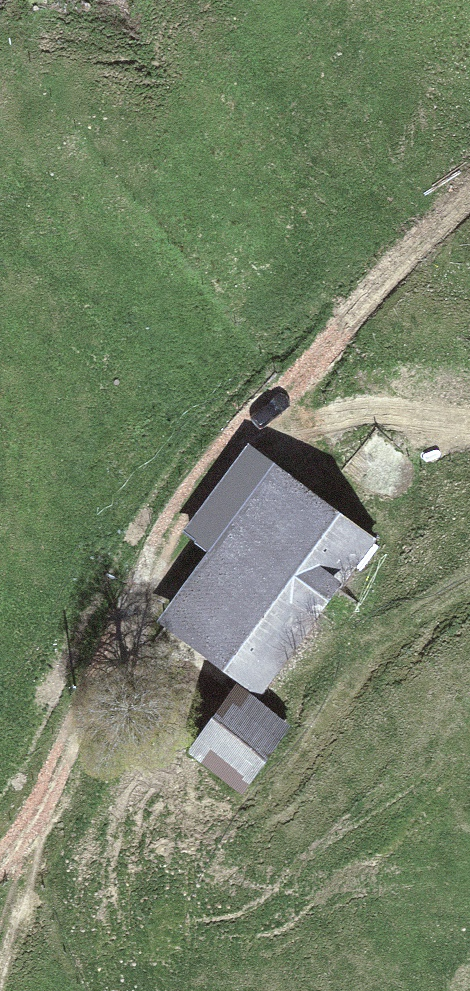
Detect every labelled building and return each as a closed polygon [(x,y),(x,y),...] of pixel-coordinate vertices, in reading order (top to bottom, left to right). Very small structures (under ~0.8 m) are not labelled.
[(280,468),(167,614),(261,687),(374,542),(280,468)] [(238,693),(192,755),(242,791),(287,728),(238,693)]
